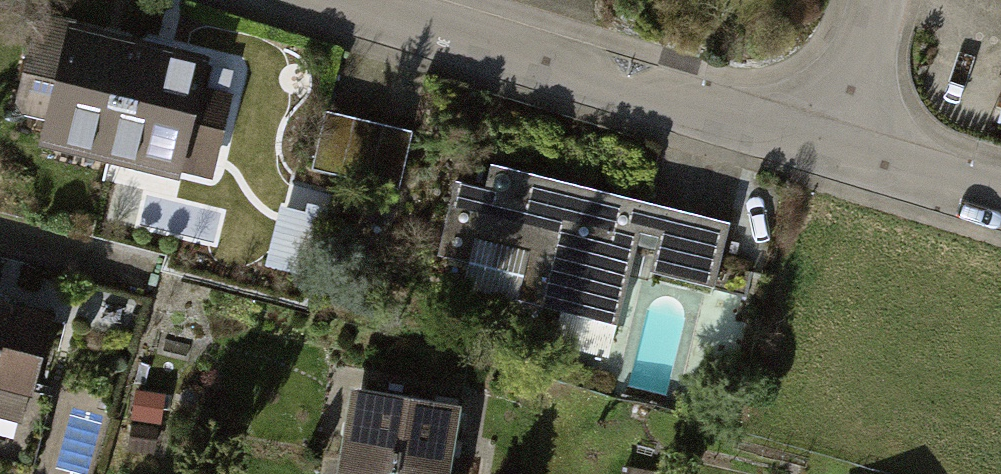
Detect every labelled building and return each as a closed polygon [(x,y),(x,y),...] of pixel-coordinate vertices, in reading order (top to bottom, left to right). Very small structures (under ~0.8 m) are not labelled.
[(224,74),(57,33),(31,136),(199,177),(224,74)] [(402,192),(418,128),(355,114),(340,177),(402,192)] [(725,232),(481,164),(464,228),(537,248),(520,310),(607,334),(624,272),(707,295),(725,232)] [(0,313),(0,397),(26,403),(46,324),(0,313)] [(351,390),(338,473),(452,473),(462,406),(351,390)]
